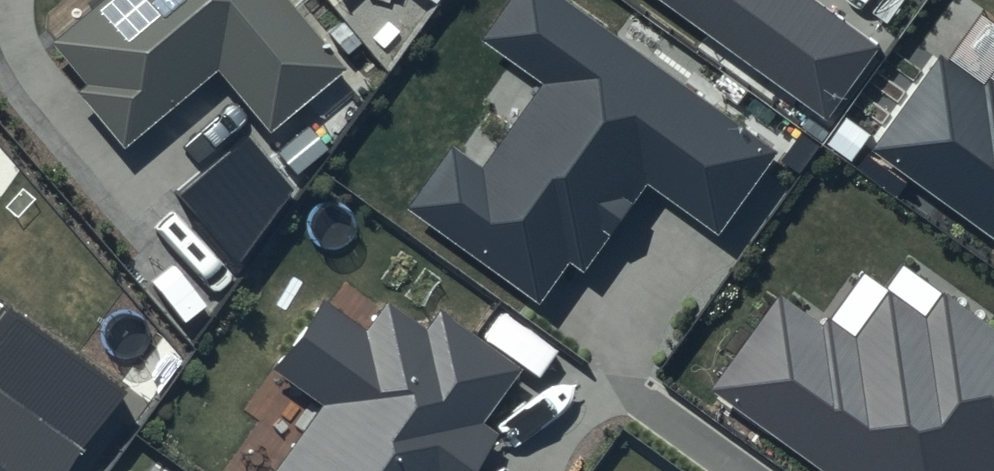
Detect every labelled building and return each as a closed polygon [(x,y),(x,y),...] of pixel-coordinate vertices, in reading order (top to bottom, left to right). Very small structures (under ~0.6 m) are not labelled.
[(45,35),(125,143),(218,73),(264,135),(339,79),(279,0),(92,0),(45,35)] [(478,29),(545,72),(475,159),(453,143),(407,201),(546,299),(565,256),(588,267),(650,177),(722,234),(782,144),(571,0),(501,0),(478,29)] [(828,112),(895,33),(847,0),(665,0),(828,112)] [(870,146),(993,233),(993,89),(938,50),(870,146)] [(831,309),(822,321),(778,288),(707,384),(825,470),(993,470),(993,333),(901,264),(855,326),(831,309)] [(268,470),(467,470),(495,426),(481,418),(522,370),(431,306),(419,325),(377,303),(357,328),(313,299),(265,359),(319,399),(268,470)] [(119,383),(0,301),(0,470),(58,470),(119,383)] [(143,463),(137,470),(155,470),(143,463)]
